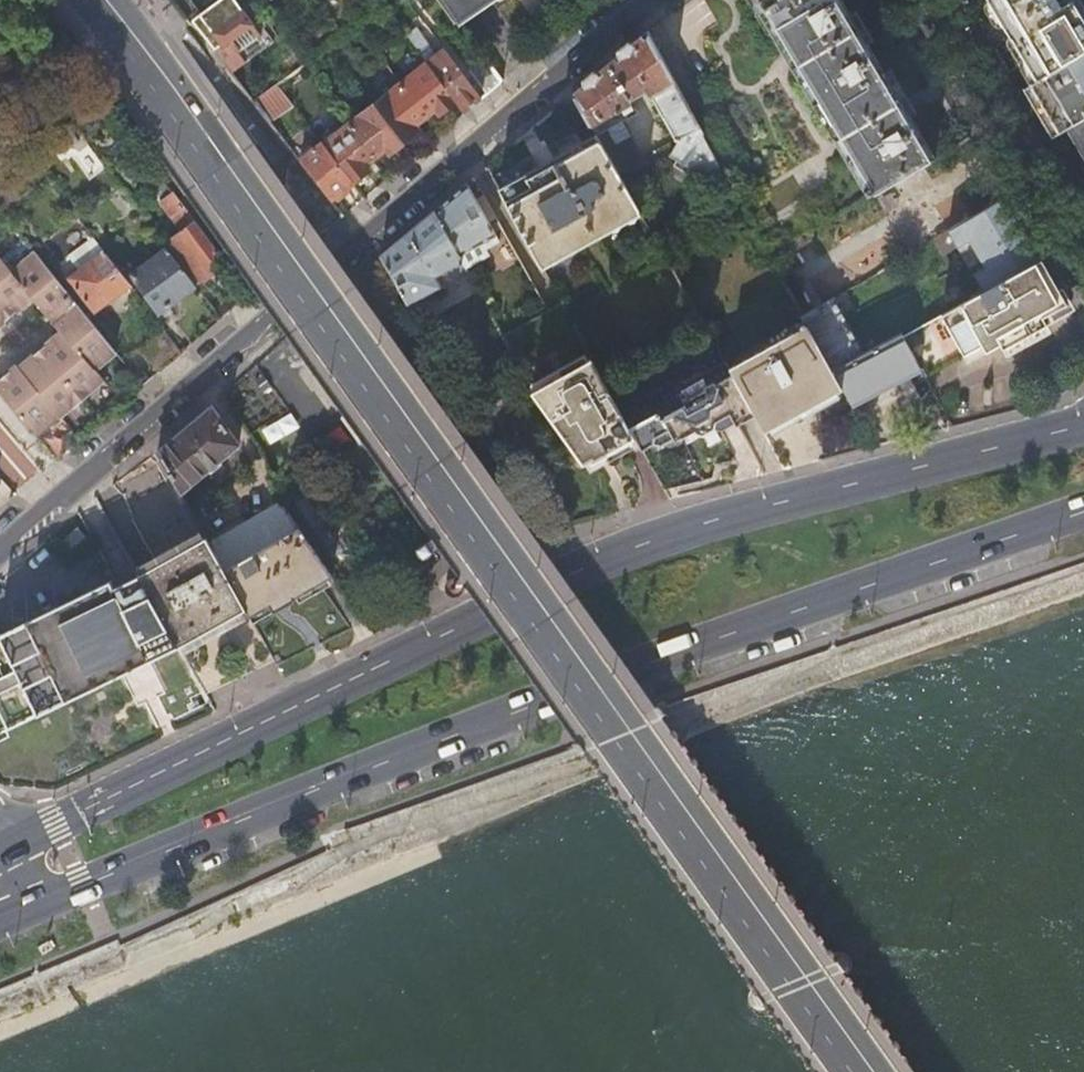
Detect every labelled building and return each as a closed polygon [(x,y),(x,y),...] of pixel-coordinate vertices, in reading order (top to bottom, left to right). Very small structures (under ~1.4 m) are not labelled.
[(238,73),(277,38),(244,0),(224,0),(196,24),(238,73)] [(456,20),(485,0),(442,0),(456,20)] [(769,0),(749,0),(755,9),(764,3),(769,0)] [(764,3),(870,183),(864,187),(870,195),(934,157),(842,0),(769,0),(764,3)] [(1007,31),(1061,0),(989,0),(1007,31)] [(1007,31),(1010,37),(1008,39),(1007,44),(1030,83),(1083,51),(1083,18),(1074,0),(1061,0),(1007,31)] [(455,100),(464,112),(482,97),(444,46),(436,52),(410,18),(401,25),(427,61),(455,100)] [(600,138),(619,171),(643,158),(622,121),(629,117),(623,106),(632,101),(630,97),(647,88),(679,145),(691,139),(696,148),(692,151),(700,166),(717,158),(648,30),(574,93),(600,138)] [(1030,83),(1058,131),(1065,127),(1083,115),(1083,51),(1030,83)] [(469,70),(487,93),(500,82),(483,58),(469,70)] [(427,61),(401,81),(426,115),(435,108),(439,112),(455,100),(427,61)] [(375,102),(404,140),(419,129),(415,124),(426,115),(401,81),(375,102)] [(257,102),(270,120),(294,103),(280,85),(257,102)] [(350,122),(375,156),(385,148),(389,152),(404,140),(375,102),(350,122)] [(1065,127),(1083,159),(1083,115),(1065,127)] [(324,142),(354,181),(368,169),(365,164),(375,156),(350,122),(324,142)] [(494,176),(541,264),(641,211),(619,171),(600,138),(586,146),(577,131),(550,146),(547,140),(542,142),(546,148),(494,176)] [(331,199),(354,181),(324,142),(323,141),(300,158),(331,199)] [(174,194),(164,181),(156,188),(165,200),(174,194)] [(435,210),(459,254),(496,234),(467,183),(435,210)] [(198,282),(224,262),(174,194),(165,200),(161,203),(182,231),(169,242),(198,282)] [(1004,197),(947,231),(961,256),(972,249),(982,266),(971,273),(980,290),(1040,258),(1004,197)] [(454,278),(468,270),(467,268),(459,254),(435,210),(382,255),(409,302),(441,285),(445,286),(452,282),(454,278)] [(16,313),(31,300),(59,333),(43,346),(86,397),(106,380),(98,370),(116,353),(23,238),(2,256),(0,254),(0,294),(16,313)] [(193,286),(165,248),(129,276),(158,313),(193,286)] [(125,280),(101,250),(65,278),(89,308),(125,280)] [(901,333),(920,368),(924,375),(980,344),(984,350),(998,342),(1002,348),(1045,324),(1043,319),(1067,305),(1040,258),(980,290),(901,333)] [(0,294),(0,326),(16,313),(0,294)] [(803,316),(807,324),(832,368),(863,351),(832,298),(803,316)] [(610,390),(563,304),(504,335),(530,383),(540,400),(584,463),(594,458),(596,461),(637,437),(625,417),(610,390)] [(807,324),(728,367),(755,415),(764,430),(843,388),(832,368),(807,324)] [(832,368),(843,388),(852,404),(920,368),(901,333),(900,331),(863,351),(832,368)] [(86,397),(43,346),(18,368),(16,365),(0,378),(0,394),(36,436),(59,417),(60,418),(86,397)] [(125,364),(142,385),(149,380),(131,359),(125,364)] [(636,411),(625,417),(637,437),(644,450),(657,443),(664,444),(675,438),(677,441),(697,430),(699,433),(705,434),(715,429),(715,428),(723,430),(736,422),(738,425),(755,415),(728,367),(726,362),(702,375),(708,386),(684,399),(674,382),(636,404),(642,416),(639,418),(636,411)] [(209,408),(157,453),(180,493),(207,470),(209,473),(220,464),(217,461),(236,445),(209,408)] [(279,504),(209,545),(223,571),(297,528),(279,504)] [(78,537),(68,528),(54,541),(63,551),(78,537)] [(223,571),(244,609),(248,616),(268,605),(271,610),(272,612),(274,610),(273,608),(291,598),(292,600),(295,598),(292,592),(332,576),(297,528),(223,571)] [(205,538),(137,576),(176,647),(244,609),(223,571),(209,545),(205,538)] [(431,545),(421,553),(429,563),(433,559),(439,555),(435,550),(431,545)] [(409,559),(396,569),(406,583),(419,573),(409,559)] [(137,576),(115,589),(109,581),(71,600),(0,635),(0,639),(37,713),(130,669),(176,647),(137,576)] [(268,605),(248,616),(251,622),(271,610),(268,605)] [(34,714),(37,713),(0,639),(0,730),(34,714)]
